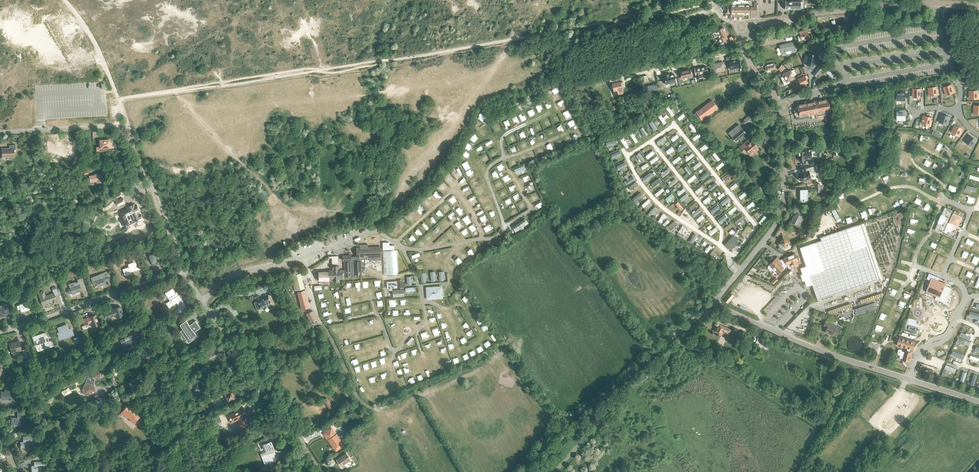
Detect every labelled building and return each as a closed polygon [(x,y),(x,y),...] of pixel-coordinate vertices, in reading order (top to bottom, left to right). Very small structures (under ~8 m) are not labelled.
[(748,12),(748,2),(748,0),(731,0),(731,3),(725,3),(725,13),(729,13),(731,13),(731,16),(744,16),(744,12),(748,12)] [(792,10),(795,10),(795,9),(803,9),(803,1),(798,1),(798,0),(795,0),(795,1),(792,1),(792,10)] [(727,39),(725,40),(723,37),(727,35),(723,27),(716,31),(720,38),(721,42),(720,42),(720,43),(727,39)] [(799,31),(801,40),(809,38),(808,33),(813,32),(812,27),(804,29),(805,30),(799,31)] [(968,29),(959,32),(961,40),(964,39),(964,42),(971,40),(968,29)] [(794,44),(790,44),(789,43),(779,45),(781,54),(786,53),(785,51),(791,50),(791,52),(796,51),(794,44)] [(971,49),(962,51),(964,59),(967,58),(967,61),(974,60),(971,49)] [(809,53),(808,56),(805,55),(804,61),(807,62),(807,65),(813,66),(816,55),(809,53)] [(738,59),(729,61),(730,67),(733,66),(733,69),(740,68),(738,59)] [(714,72),(725,70),(723,62),(719,63),(717,64),(717,63),(712,64),(714,72)] [(701,74),(708,72),(706,66),(699,68),(699,67),(695,68),(697,78),(701,77),(701,74)] [(800,68),(803,75),(808,73),(805,66),(800,68)] [(680,71),(681,78),(691,76),(690,69),(680,71)] [(784,76),(781,78),(784,84),(787,83),(789,82),(789,81),(794,78),(791,70),(783,74),(784,76)] [(833,77),(834,75),(827,70),(825,72),(823,74),(831,79),(832,77),(833,77)] [(623,81),(619,82),(617,74),(609,76),(610,81),(612,80),(615,95),(623,93),(622,88),(624,88),(623,81)] [(669,74),(664,75),(664,76),(665,84),(676,82),(675,79),(675,78),(674,74),(673,74),(672,74),(673,75),(671,75),(670,75),(671,75),(669,75),(669,74)] [(804,76),(798,79),(799,82),(801,85),(807,82),(806,79),(808,78),(806,75),(804,76)] [(953,93),(951,85),(948,86),(943,87),(945,93),(947,92),(948,95),(950,94),(953,93)] [(937,95),(936,87),(933,87),(928,88),(929,93),(931,93),(931,96),(934,95),(937,95)] [(977,99),(977,91),(974,90),(974,91),(969,91),(969,96),(971,96),(971,99),(974,99),(977,99)] [(905,99),(905,96),(905,93),(897,93),(897,96),(897,101),(902,101),(902,99),(905,99)] [(817,116),(826,114),(825,112),(830,111),(827,99),(798,104),(798,106),(794,107),(795,111),(794,111),(795,114),(795,113),(797,120),(810,117),(810,118),(817,116)] [(712,100),(696,112),(702,120),(718,108),(712,100)] [(905,118),(905,115),(905,112),(897,112),(897,115),(897,120),(903,120),(903,118),(905,118)] [(654,115),(660,122),(663,120),(659,116),(660,115),(659,113),(658,114),(657,113),(654,115)] [(682,113),(674,120),(676,122),(684,116),(682,113)] [(946,124),(949,116),(946,115),(946,116),(941,114),(939,119),(941,120),(940,122),(943,123),(946,124)] [(929,126),(931,117),(928,117),(923,115),(922,121),(924,121),(923,124),(926,125),(929,126)] [(686,122),(679,128),(681,130),(688,124),(686,122)] [(728,133),(735,141),(745,133),(738,124),(728,133)] [(958,136),(962,128),(959,127),(955,125),(952,130),(954,130),(952,133),(955,134),(958,136)] [(971,146),(976,140),(973,138),(969,135),(966,139),(968,140),(966,142),(968,144),(971,146)] [(99,141),(100,149),(110,148),(109,140),(99,141)] [(752,140),(749,143),(747,140),(740,146),(745,152),(747,150),(752,155),(759,149),(752,140)] [(58,144),(48,144),(48,157),(63,157),(63,143),(58,143),(58,144)] [(2,149),(2,157),(14,156),(13,150),(16,150),(15,145),(9,145),(9,148),(2,149)] [(680,148),(673,154),(675,156),(679,153),(680,155),(682,153),(681,152),(682,151),(680,148)] [(623,158),(631,152),(628,149),(624,152),(622,153),(623,154),(621,155),(623,158)] [(817,156),(821,156),(821,150),(809,149),(809,151),(798,151),(798,160),(804,160),(804,159),(811,159),(811,153),(817,153),(817,156)] [(720,159),(712,165),(714,168),(722,161),(720,159)] [(798,175),(797,175),(799,178),(800,180),(804,179),(805,182),(810,181),(811,180),(810,177),(812,177),(811,172),(816,170),(815,166),(801,171),(801,174),(798,175)] [(715,176),(722,171),(720,168),(713,174),(715,176)] [(98,182),(102,182),(101,173),(96,174),(96,175),(89,176),(90,181),(97,180),(98,182)] [(701,174),(693,180),(695,182),(703,177),(701,174)] [(622,191),(630,187),(629,184),(627,185),(626,184),(624,185),(625,186),(620,188),(622,192),(623,192),(622,191)] [(731,184),(724,190),(726,192),(733,186),(731,184)] [(713,188),(707,194),(709,197),(712,193),(713,194),(715,193),(714,192),(715,191),(713,188)] [(743,188),(736,195),(739,198),(746,190),(743,188)] [(720,197),(714,203),(716,205),(722,199),(720,197)] [(751,199),(749,201),(755,208),(757,206),(754,202),(755,201),(753,199),(752,200),(751,199)] [(127,208),(121,211),(129,226),(135,223),(136,224),(142,221),(141,219),(143,218),(141,214),(139,215),(137,209),(138,209),(137,206),(136,205),(136,204),(134,205),(133,203),(126,207),(127,208)] [(679,211),(673,205),(671,207),(677,213),(679,211)] [(728,206),(720,213),(723,216),(724,215),(726,214),(726,213),(730,209),(728,206)] [(647,209),(640,216),(642,218),(649,211),(647,209)] [(799,226),(805,214),(798,211),(797,213),(796,213),(795,216),(794,215),(791,222),(799,226)] [(734,213),(728,219),(730,222),(730,221),(731,222),(733,220),(732,220),(737,216),(734,213)] [(962,217),(953,213),(949,223),(958,227),(962,217)] [(763,223),(769,216),(767,214),(760,220),(763,223)] [(651,224),(656,219),(653,216),(648,221),(651,224)] [(526,219),(513,228),(515,232),(528,223),(526,219)] [(656,229),(663,223),(661,220),(654,227),(656,229)] [(666,228),(669,232),(671,230),(677,224),(675,221),(666,228)] [(715,230),(708,223),(706,225),(712,232),(715,230)] [(812,284),(817,300),(877,279),(859,225),(820,237),(821,241),(800,248),(806,266),(800,268),(806,286),(812,284)] [(672,231),(679,240),(682,238),(675,229),(672,231)] [(747,237),(741,229),(738,231),(744,239),(747,237)] [(725,245),(731,249),(737,241),(736,240),(738,239),(733,235),(725,245)] [(791,248),(791,247),(787,244),(789,242),(783,238),(779,243),(781,244),(780,246),(779,246),(777,249),(782,252),(785,250),(791,248)] [(370,259),(370,257),(381,256),(381,246),(356,248),(357,256),(351,257),(351,255),(343,255),(343,261),(345,261),(346,265),(346,267),(346,270),(339,270),(339,266),(333,266),(333,270),(330,270),(330,271),(319,272),(320,281),(330,280),(330,278),(352,277),(362,276),(362,272),(362,263),(363,263),(366,263),(366,259),(370,259)] [(383,250),(384,274),(398,274),(397,250),(383,250)] [(149,255),(153,266),(162,263),(159,252),(149,255)] [(797,261),(798,261),(795,253),(783,257),(784,258),(780,260),(779,259),(777,257),(769,264),(769,265),(768,266),(768,267),(770,270),(771,270),(772,270),(775,273),(776,272),(778,273),(781,270),(782,270),(787,266),(787,265),(789,269),(791,268),(798,265),(797,261)] [(137,269),(141,268),(138,260),(128,264),(129,267),(123,269),(124,273),(124,275),(124,274),(125,276),(132,274),(130,270),(136,267),(137,269)] [(100,284),(101,285),(105,284),(104,281),(109,279),(106,272),(99,274),(99,275),(91,278),(93,285),(96,284),(97,286),(100,284)] [(291,276),(295,291),(305,289),(301,274),(291,276)] [(68,289),(67,291),(67,292),(68,293),(70,294),(72,293),(72,294),(82,291),(80,286),(83,285),(81,278),(77,280),(78,282),(75,283),(75,285),(70,287),(70,288),(68,289)] [(926,292),(940,298),(946,284),(932,278),(926,292)] [(386,282),(387,289),(403,288),(402,281),(386,282)] [(427,299),(443,298),(442,286),(426,287),(427,299)] [(56,288),(55,287),(52,288),(52,290),(53,293),(45,296),(43,291),(38,293),(42,305),(52,301),(53,304),(57,302),(56,300),(54,295),(58,294),(56,288)] [(179,295),(177,296),(175,293),(176,292),(173,288),(166,293),(168,297),(171,296),(173,299),(167,303),(169,307),(177,302),(181,307),(175,311),(177,313),(184,309),(182,306),(185,304),(179,295)] [(392,290),(393,297),(404,296),(404,289),(392,290)] [(297,293),(302,310),(310,307),(305,290),(297,293)] [(734,295),(735,293),(732,291),(730,292),(723,300),(727,303),(734,295)] [(258,301),(261,308),(271,304),(268,297),(258,301)] [(919,308),(917,307),(919,299),(916,298),(914,305),(913,305),(910,317),(908,316),(904,332),(910,334),(909,337),(914,338),(914,339),(915,339),(915,340),(915,338),(916,336),(919,323),(919,308)] [(21,312),(30,309),(28,302),(19,305),(16,306),(18,310),(20,309),(21,312)] [(855,309),(857,315),(876,308),(874,302),(855,309)] [(0,308),(0,317),(5,316),(5,314),(6,314),(9,314),(7,303),(2,304),(3,307),(0,308)] [(113,309),(103,313),(105,318),(115,315),(116,318),(123,316),(120,306),(113,309)] [(306,314),(311,324),(318,321),(313,311),(306,314)] [(89,317),(82,320),(84,326),(92,322),(94,326),(92,327),(93,327),(99,325),(95,315),(89,317)] [(831,332),(838,334),(841,326),(830,322),(831,320),(827,319),(825,325),(828,326),(826,331),(831,333),(831,332)] [(186,320),(180,324),(182,326),(184,329),(181,331),(183,334),(186,333),(188,335),(185,337),(188,342),(195,338),(193,335),(195,334),(194,332),(195,331),(200,327),(196,321),(189,325),(188,323),(186,320)] [(723,332),(728,334),(731,330),(718,323),(714,331),(721,334),(723,332)] [(69,329),(68,329),(67,325),(58,328),(60,332),(58,333),(60,339),(63,338),(63,337),(67,335),(68,336),(73,334),(71,328),(69,329)] [(131,331),(120,336),(122,341),(124,345),(132,341),(132,342),(135,341),(131,331)] [(48,338),(45,339),(43,333),(33,337),(36,346),(40,345),(39,342),(45,340),(46,343),(49,341),(48,338)] [(910,349),(912,350),(915,342),(900,337),(899,341),(901,342),(900,345),(905,346),(907,350),(905,351),(903,359),(909,361),(911,353),(909,353),(910,349)] [(9,343),(12,352),(21,350),(19,340),(9,343)] [(207,351),(210,357),(220,352),(217,344),(214,346),(215,347),(207,351)] [(93,373),(93,376),(95,378),(95,379),(100,376),(102,376),(103,374),(101,371),(99,370),(98,371),(93,373)] [(92,384),(95,378),(93,376),(93,373),(88,377),(84,384),(89,383),(92,384)] [(94,385),(92,384),(89,383),(84,384),(82,389),(84,394),(88,396),(93,394),(95,390),(94,385)] [(11,401),(16,401),(17,390),(6,390),(5,392),(1,391),(1,399),(11,399),(11,401)] [(225,394),(229,401),(236,397),(232,390),(225,394)] [(110,398),(113,401),(120,394),(117,391),(110,398)] [(323,400),(331,412),(335,410),(326,397),(323,400)] [(122,412),(134,423),(141,416),(129,405),(122,412)] [(242,427),(250,423),(245,414),(247,413),(244,408),(228,416),(231,421),(238,417),(240,423),(239,423),(238,424),(237,425),(237,426),(238,426),(238,427),(239,427),(240,427),(242,426),(242,427)] [(25,420),(27,420),(27,415),(25,415),(25,413),(18,413),(18,418),(12,418),(11,425),(21,425),(21,420),(25,420)] [(325,433),(339,453),(346,448),(332,428),(325,433)] [(264,438),(261,439),(266,452),(261,454),(263,459),(268,457),(270,462),(276,459),(273,452),(275,451),(274,448),(267,432),(263,434),(264,438)] [(26,450),(29,449),(29,442),(36,442),(36,436),(24,436),(24,441),(20,442),(21,448),(26,447),(26,450)] [(337,460),(343,468),(346,466),(345,464),(351,460),(347,454),(337,460)] [(32,471),(42,471),(41,466),(46,466),(46,462),(34,462),(34,466),(32,466),(32,471)]
